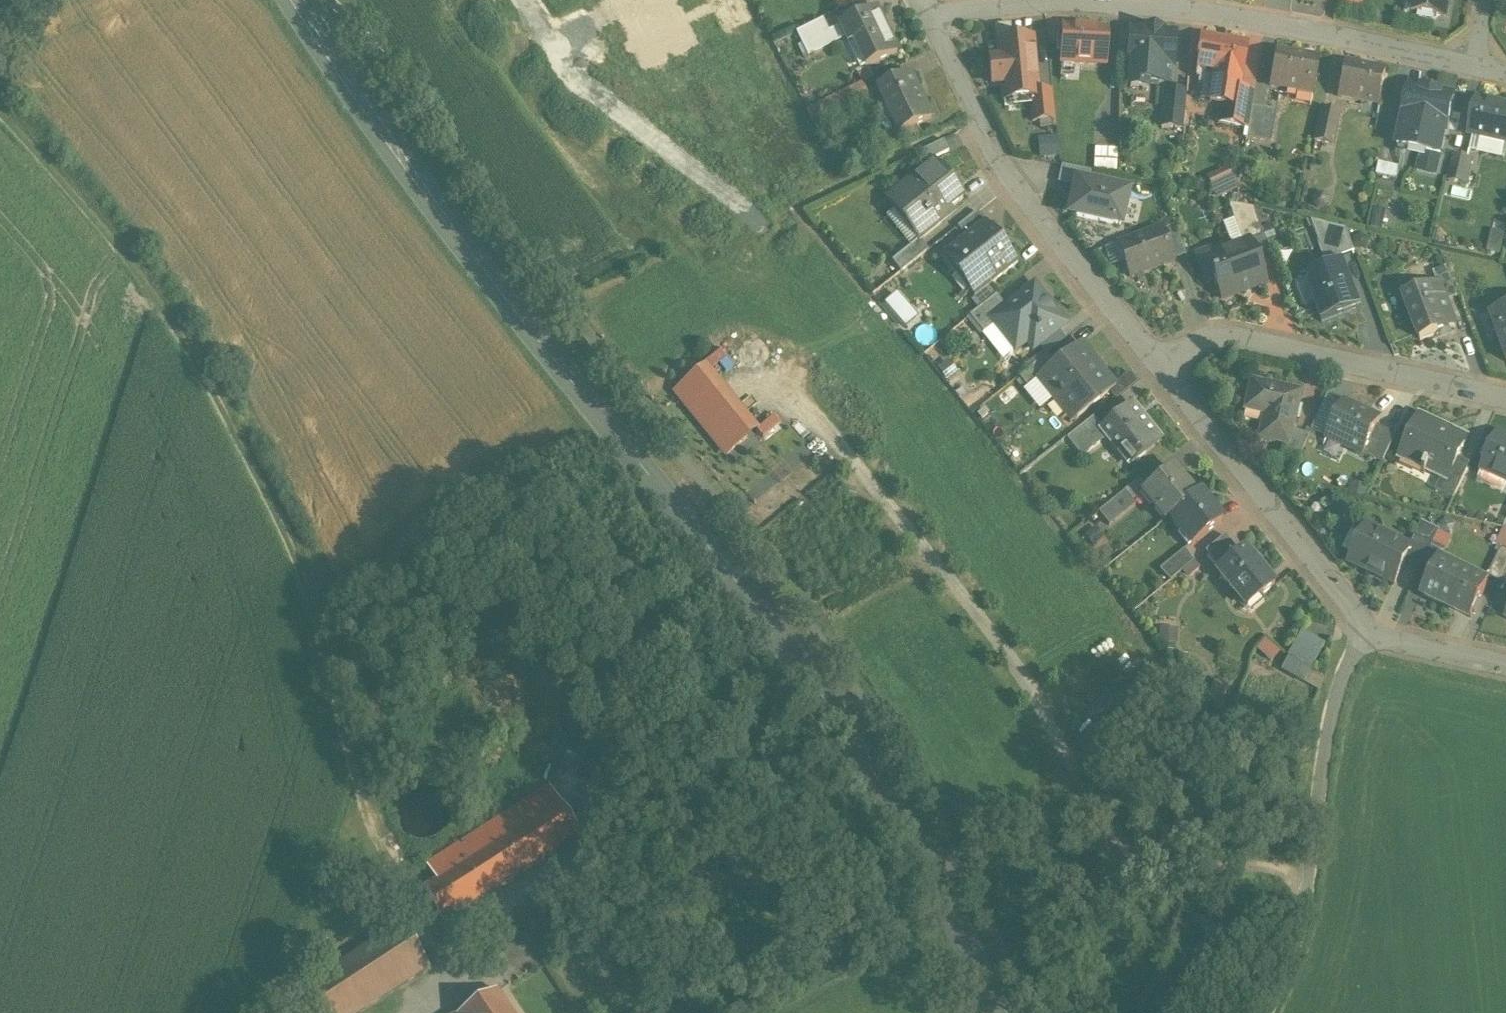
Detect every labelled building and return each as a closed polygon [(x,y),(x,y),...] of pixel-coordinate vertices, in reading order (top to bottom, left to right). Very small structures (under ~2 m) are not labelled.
[(1408,13),(1414,14),(1446,20),(1450,0),(1410,0),(1408,13)] [(875,10),(840,27),(846,40),(848,45),(854,42),(866,67),(852,74),(853,75),(865,69),(897,54),(875,10)] [(823,21),(796,34),(808,58),(846,40),(840,27),(829,33),(823,21)] [(1108,31),(1063,29),(1061,64),(1080,65),(1080,64),(1107,65),(1108,31)] [(1175,36),(1131,32),(1129,68),(1132,69),(1131,90),(1146,92),(1146,89),(1159,90),(1159,86),(1171,87),(1175,36)] [(1246,46),(1203,39),(1196,80),(1214,83),(1213,89),(1224,91),(1238,94),(1238,92),(1246,46)] [(1032,40),(999,44),(1001,60),(991,61),(993,86),(1003,85),(1005,102),(1030,99),(1038,99),(1038,94),(1032,40)] [(1320,59),(1276,52),(1270,87),(1297,92),(1297,93),(1312,96),(1312,94),(1313,94),(1320,59)] [(1387,72),(1344,64),(1338,97),(1381,105),(1387,72)] [(909,75),(876,91),(884,107),(875,112),(889,139),(889,140),(898,136),(931,120),(909,75)] [(862,84),(834,98),(840,111),(868,97),(862,84)] [(1456,97),(1410,86),(1395,148),(1442,159),(1456,97)] [(1238,94),(1224,91),(1219,125),(1249,130),(1252,108),(1254,95),(1238,92),(1238,94)] [(1051,92),(1038,94),(1038,99),(1030,99),(1033,123),(1054,121),(1051,92)] [(1187,95),(1165,93),(1162,128),(1184,130),(1187,95)] [(834,98),(807,112),(813,124),(840,111),(834,98)] [(1478,100),(1470,135),(1505,143),(1505,107),(1478,100)] [(1276,112),(1252,108),(1249,130),(1247,140),(1271,144),(1276,112)] [(1339,114),(1322,110),(1315,143),(1332,146),(1339,114)] [(944,141),(923,151),(928,162),(949,152),(944,141)] [(1117,152),(1094,152),(1094,170),(1117,170),(1117,152)] [(1472,161),(1455,157),(1449,182),(1467,186),(1472,161)] [(933,161),(885,200),(918,241),(919,240),(920,241),(954,215),(950,209),(963,199),(933,161)] [(1128,193),(1077,182),(1073,203),(1078,204),(1076,217),(1121,227),(1128,193)] [(1254,209),(1228,205),(1233,218),(1238,216),(1246,237),(1262,231),(1254,209)] [(977,212),(958,228),(968,240),(987,225),(977,212)] [(1347,230),(1311,222),(1321,250),(1330,247),(1335,261),(1356,252),(1347,230)] [(968,240),(960,247),(957,244),(941,257),(974,299),(1018,264),(987,225),(968,240)] [(1162,229),(1117,246),(1130,278),(1174,261),(1162,229)] [(918,241),(892,262),(901,273),(928,251),(920,241),(919,243),(918,241)] [(1251,241),(1213,256),(1210,250),(1196,256),(1207,284),(1214,281),(1221,301),(1242,293),(1241,290),(1265,281),(1266,284),(1267,283),(1251,241)] [(1345,263),(1306,278),(1323,324),(1362,309),(1345,263)] [(1448,268),(1434,273),(1438,285),(1439,284),(1446,303),(1459,298),(1448,268)] [(1424,297),(1407,304),(1421,341),(1456,328),(1446,303),(1439,284),(1438,285),(1422,291),(1424,297)] [(1006,308),(1005,308),(978,327),(984,334),(995,326),(1016,352),(1027,343),(1034,350),(1066,325),(1034,285),(1006,308)] [(996,296),(970,317),(978,327),(1005,308),(1006,308),(996,296)] [(1493,316),(1493,318),(1496,317),(1502,333),(1499,334),(1505,353),(1505,311),(1493,316)] [(1055,365),(1037,379),(1038,380),(1054,400),(1060,396),(1077,418),(1116,388),(1081,344),(1055,365)] [(1047,356),(1019,378),(1027,388),(1038,380),(1037,379),(1055,365),(1047,356)] [(707,368),(676,393),(727,455),(758,431),(707,368)] [(1136,385),(1128,377),(1116,388),(1114,390),(1105,398),(1113,407),(1136,385)] [(1302,393),(1251,381),(1244,411),(1263,416),(1258,440),(1283,446),(1289,447),(1293,432),(1302,393)] [(1381,420),(1345,403),(1328,439),(1329,440),(1330,438),(1347,446),(1346,448),(1364,456),(1378,427),(1381,420)] [(1158,441),(1130,406),(1101,428),(1101,429),(1108,437),(1120,453),(1122,451),(1132,463),(1130,465),(1131,466),(1146,455),(1144,452),(1158,441)] [(1094,418),(1067,439),(1082,458),(1108,437),(1101,429),(1101,428),(1094,418)] [(1468,441),(1419,418),(1401,457),(1402,457),(1403,456),(1426,466),(1422,475),(1425,476),(1428,470),(1443,477),(1450,480),(1457,465),(1468,441)] [(1397,435),(1378,427),(1364,456),(1384,465),(1397,435)] [(1310,436),(1293,432),(1289,447),(1283,446),(1280,459),(1297,462),(1310,436)] [(1499,435),(1483,470),(1505,481),(1505,438),(1499,435)] [(1457,465),(1450,480),(1443,477),(1436,492),(1454,501),(1469,470),(1457,465)] [(1173,469),(1142,494),(1164,522),(1169,518),(1195,497),(1173,469)] [(1125,492),(1098,513),(1109,527),(1136,505),(1125,492)] [(1195,497),(1169,518),(1191,547),(1222,522),(1200,494),(1195,497)] [(1411,548),(1367,527),(1351,562),(1396,583),(1406,562),(1412,548),(1411,548)] [(1434,544),(1417,536),(1411,548),(1412,548),(1406,562),(1422,569),(1434,544)] [(1219,571),(1238,554),(1224,537),(1205,553),(1219,571)] [(1219,571),(1217,572),(1246,609),(1274,587),(1244,549),(1238,554),(1219,571)] [(1489,578),(1503,584),(1505,577),(1505,550),(1502,549),(1489,578)] [(1184,551),(1160,571),(1170,582),(1194,562),(1184,551)] [(1489,584),(1440,561),(1423,597),(1444,607),(1445,606),(1472,619),(1489,584)] [(1325,647),(1303,634),(1290,657),(1312,669),(1325,647)] [(421,783),(411,784),(402,788),(394,796),(390,805),(389,814),(394,825),(403,833),(414,837),(426,836),(436,831),(444,822),(448,811),(446,801),(440,792),(431,786),(421,783)] [(476,833),(427,864),(438,882),(423,892),(442,922),(580,834),(549,786),(476,833)] [(301,991),(314,1012),(360,1012),(429,968),(401,926),(301,991)] [(497,991),(462,1012),(512,1012),(497,991)]
